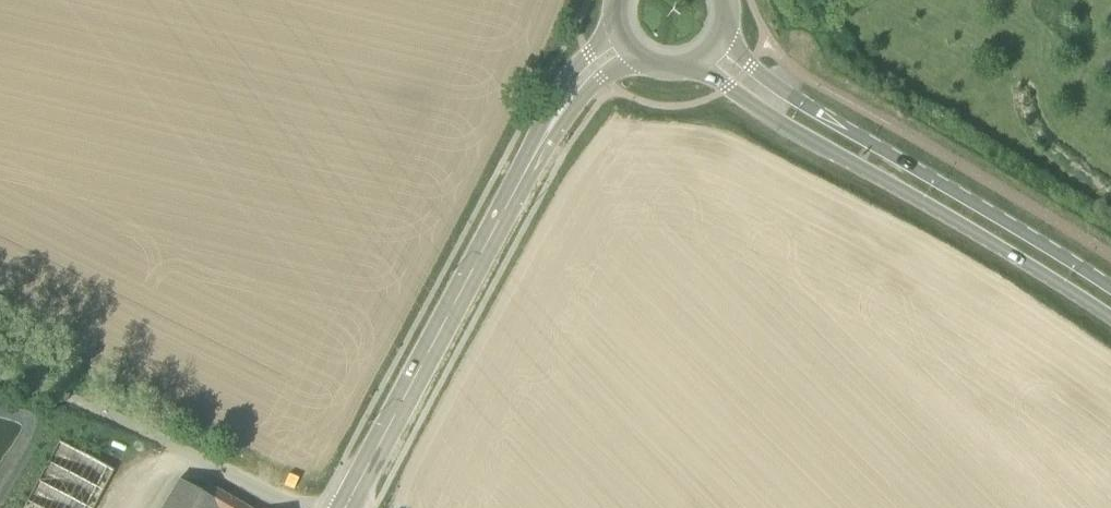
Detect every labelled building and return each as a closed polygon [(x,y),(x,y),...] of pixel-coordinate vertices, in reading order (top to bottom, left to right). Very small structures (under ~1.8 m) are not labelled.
[(113,468),(63,443),(41,486),(64,497),(58,507),(93,507),(113,468)] [(207,485),(204,484),(199,492),(177,479),(161,507),(247,507),(207,485)]
